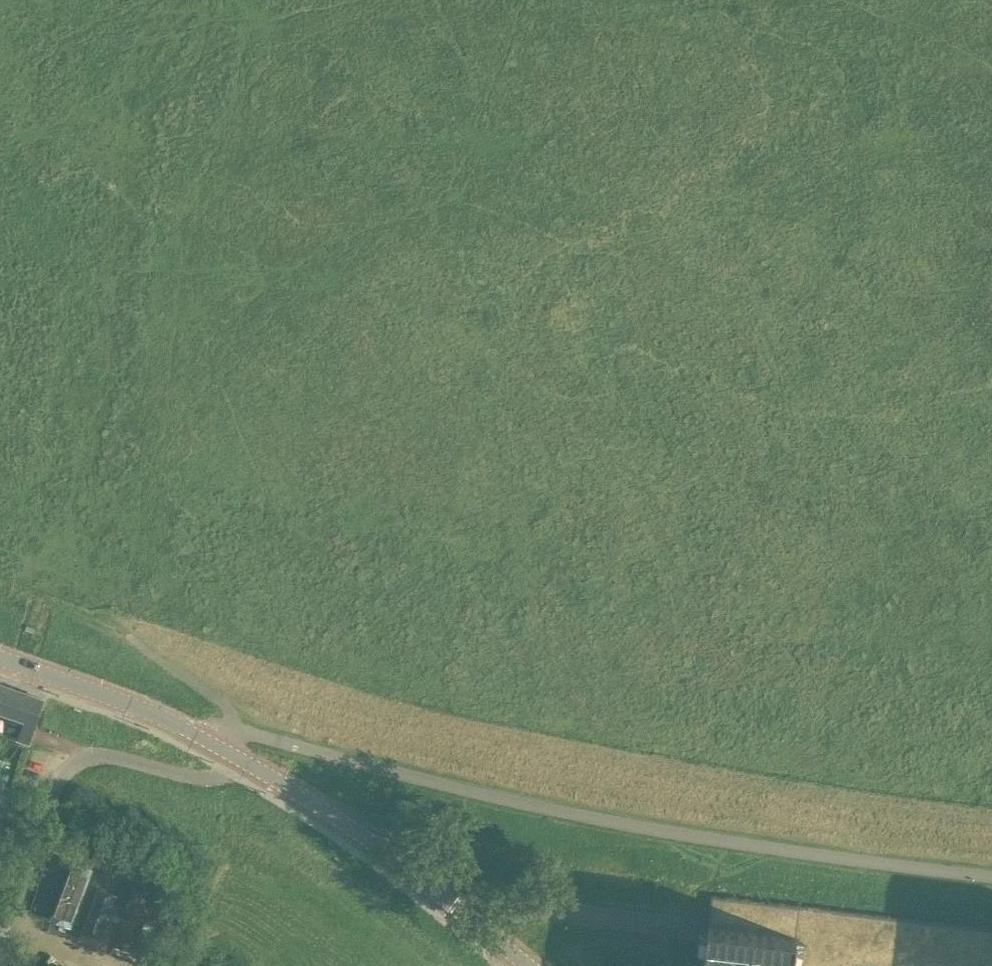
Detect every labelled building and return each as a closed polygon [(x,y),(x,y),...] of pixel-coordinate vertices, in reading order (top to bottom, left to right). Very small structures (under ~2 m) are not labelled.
[(4,711),(25,718),(17,739),(29,743),(44,700),(0,684),(0,709),(4,711)] [(104,869),(111,848),(100,844),(93,864),(104,869)] [(142,860),(131,856),(123,875),(134,880),(141,860),(142,860)] [(73,918),(90,873),(72,867),(55,912),(73,918)] [(134,886),(127,905),(113,941),(132,948),(142,919),(156,924),(161,910),(147,905),(152,892),(134,886)] [(82,930),(100,936),(108,916),(113,903),(116,894),(98,887),(82,930)] [(797,937),(709,926),(709,928),(708,932),(707,943),(706,949),(705,949),(703,965),(793,965),(797,937)]
